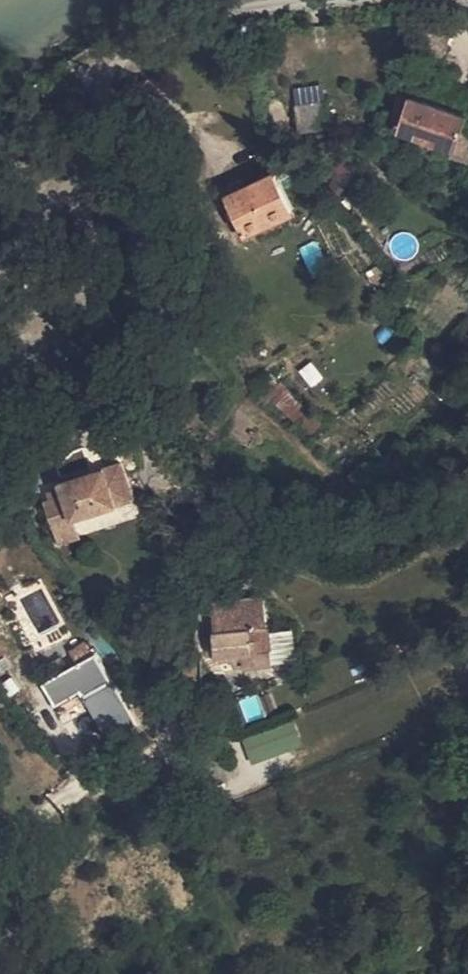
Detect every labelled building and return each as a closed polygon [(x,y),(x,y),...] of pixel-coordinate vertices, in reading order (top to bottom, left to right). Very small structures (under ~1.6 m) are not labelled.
[(291,94),(298,134),(321,130),(314,90),(291,94)] [(463,124),(411,106),(401,139),(453,156),(459,139),(463,124)] [(453,156),(467,161),(467,142),(459,139),(453,156)] [(270,173),(219,198),(241,242),(292,217),(270,173)] [(312,361),(298,369),(309,388),(323,379),(312,361)] [(263,380),(312,432),(322,423),(327,418),(280,369),(263,380)] [(77,525),(138,503),(123,463),(65,485),(70,498),(48,506),(64,549),(83,542),(77,525)] [(204,609),(257,613),(256,600),(204,607),(204,609)] [(245,652),(237,653),(238,661),(239,669),(266,665),(257,613),(204,609),(207,634),(241,629),(245,652)] [(207,634),(209,657),(237,653),(245,652),(241,629),(207,634)] [(210,665),(238,661),(237,653),(209,657),(210,665)] [(82,699),(86,704),(105,692),(98,682),(107,676),(96,660),(43,692),(57,714),(82,699)] [(89,710),(86,704),(82,699),(57,714),(64,726),(89,710)] [(248,762),(301,749),(295,724),(242,737),(248,762)]
